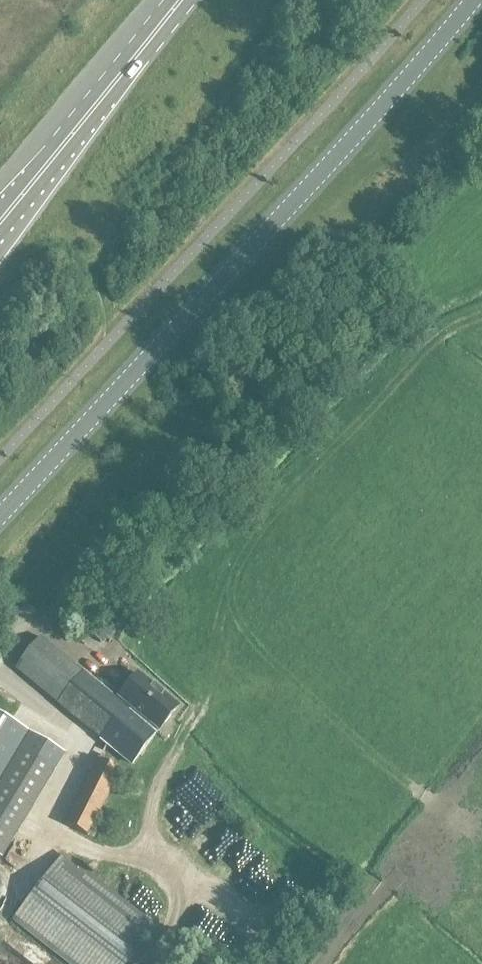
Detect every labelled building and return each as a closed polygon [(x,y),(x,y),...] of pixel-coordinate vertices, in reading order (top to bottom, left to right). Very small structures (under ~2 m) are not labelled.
[(132,766),(159,732),(127,706),(40,636),(15,668),(132,766)] [(130,703),(127,706),(159,732),(175,712),(134,677),(130,683),(128,683),(124,688),(124,690),(121,695),(130,703)] [(1,859),(64,754),(0,715),(0,858),(1,859)] [(97,758),(64,823),(87,836),(119,771),(97,758)] [(70,963),(127,963),(156,927),(63,854),(12,919),(70,963)]
